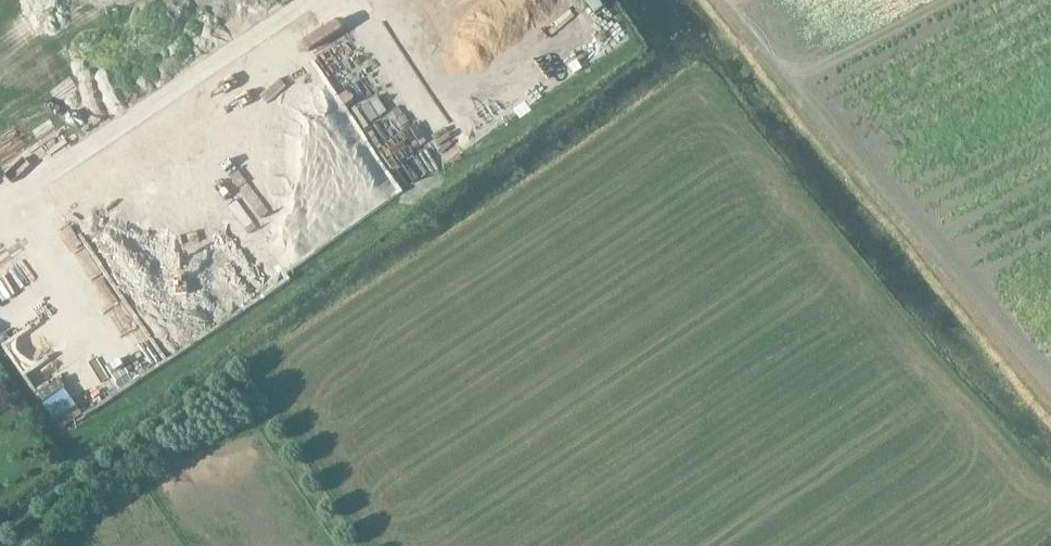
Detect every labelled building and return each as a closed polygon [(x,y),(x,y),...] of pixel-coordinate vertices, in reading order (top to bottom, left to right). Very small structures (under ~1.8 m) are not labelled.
[(25,331),(14,310),(0,318),(0,344),(25,331)]
